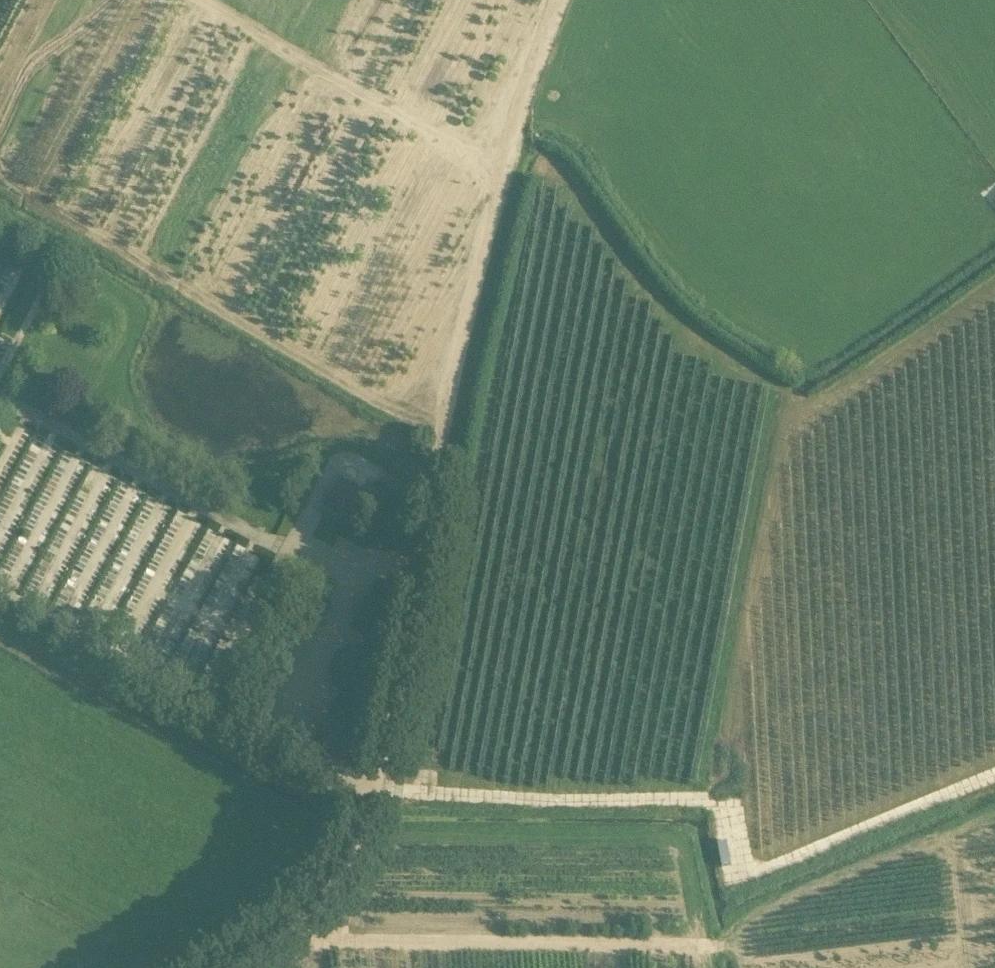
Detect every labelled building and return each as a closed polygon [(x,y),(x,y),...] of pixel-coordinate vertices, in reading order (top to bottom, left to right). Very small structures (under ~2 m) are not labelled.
[(363,494),(338,481),(323,509),(348,522),(363,494)]
